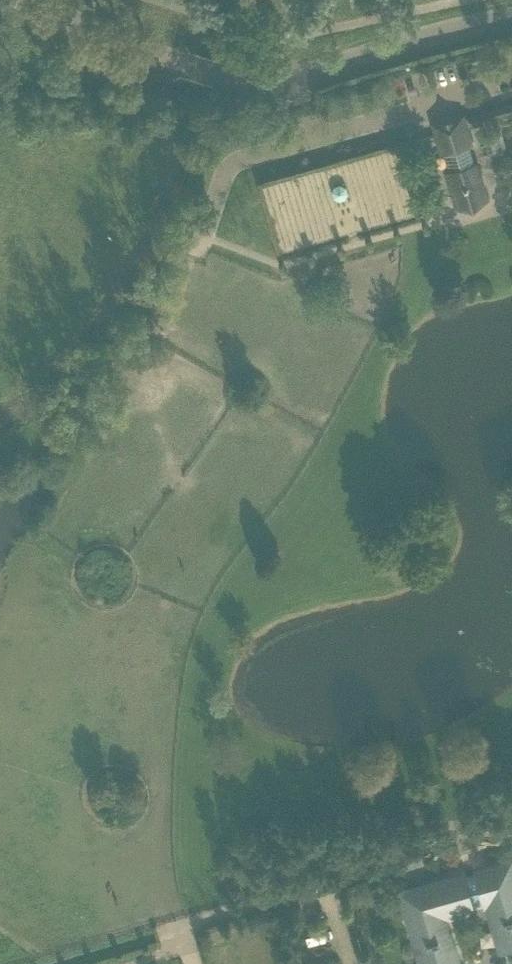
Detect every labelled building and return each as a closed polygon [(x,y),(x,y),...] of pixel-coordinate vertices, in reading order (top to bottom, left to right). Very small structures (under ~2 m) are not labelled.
[(462,116),(435,124),(442,151),(445,150),(451,171),(448,172),(458,205),(485,198),(475,164),(472,165),(466,144),(469,143),(462,116)] [(401,889),(423,963),(426,963),(454,956),(440,909),(471,900),(482,896),(486,895),(500,942),(511,938),(511,870),(508,857),(476,867),(476,869),(474,870),(463,873),(461,874),(460,871),(401,889)] [(309,909),(300,912),(303,923),(312,920),(309,909)] [(312,920),(303,923),(310,946),(319,943),(312,920)] [(246,935),(253,963),(284,963),(274,928),(246,935)]
